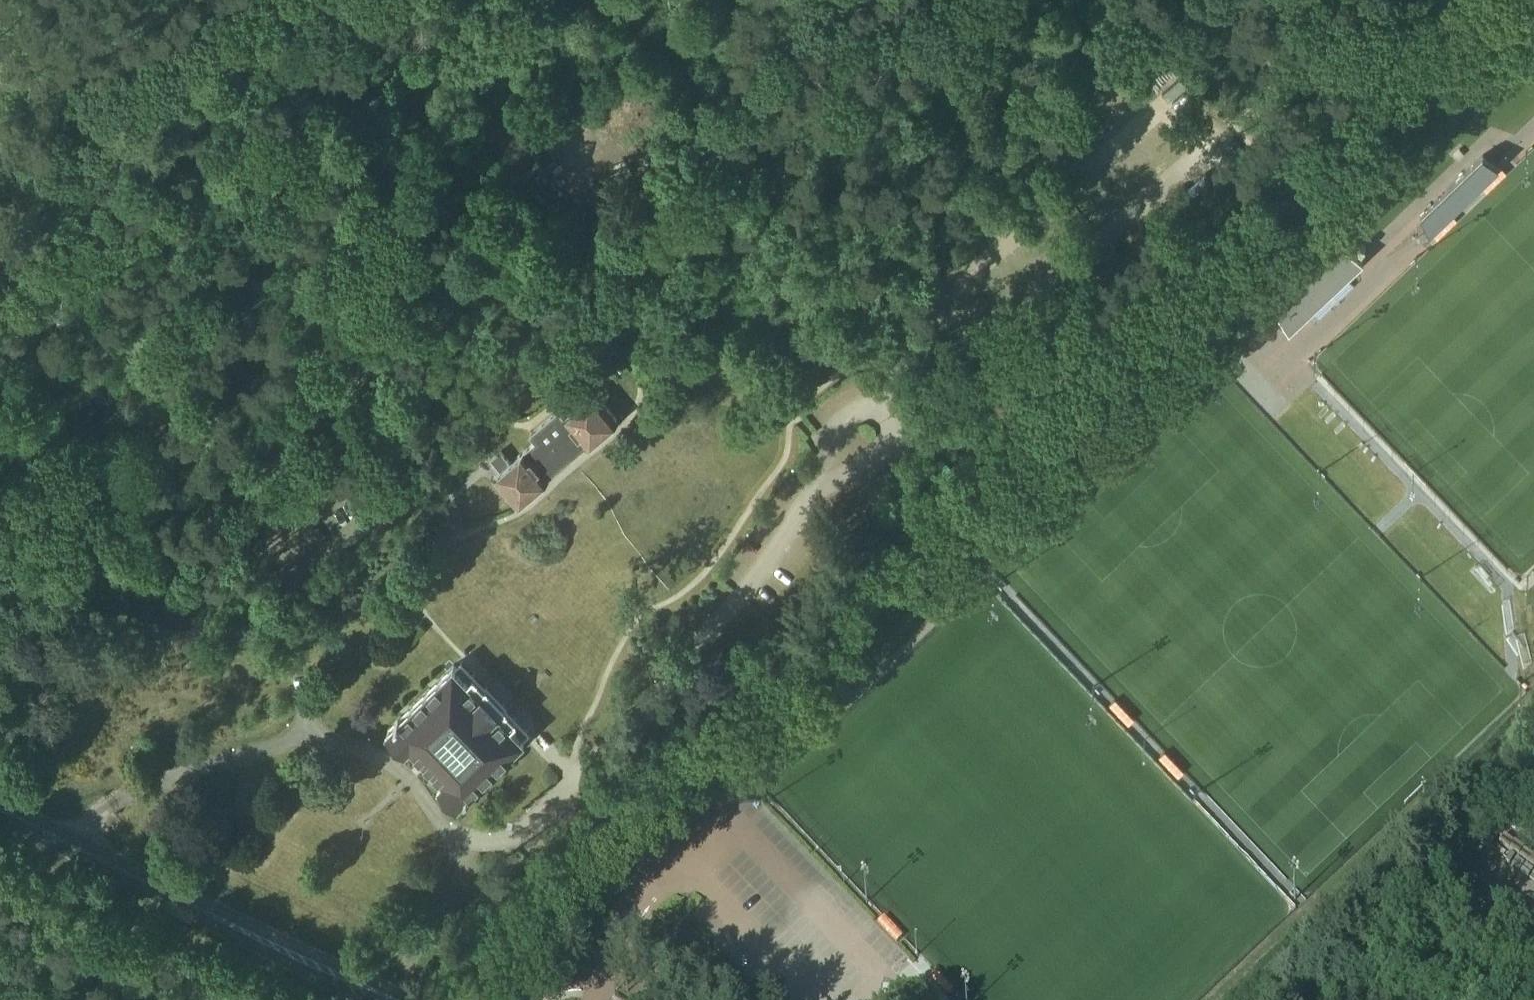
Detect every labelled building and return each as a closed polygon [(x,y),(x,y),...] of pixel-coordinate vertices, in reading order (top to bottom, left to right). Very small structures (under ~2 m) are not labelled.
[(1325,239),(1306,219),(1251,271),(1270,291),(1266,294),(1287,328),(1363,260),(1330,234),(1325,239)] [(617,419),(603,403),(594,392),(564,417),(558,410),(530,434),(536,441),(510,463),(500,452),(491,459),(501,471),(494,476),(517,504),(547,478),(587,445),(617,419)] [(457,799),(459,801),(524,740),(453,666),(428,690),(389,728),(392,731),(386,736),(399,750),(405,744),(408,747),(412,743),(420,751),(445,778),(441,782),(444,785),(438,790),(451,804),(457,799)] [(494,984),(490,993),(499,997),(503,988),(494,984)]
